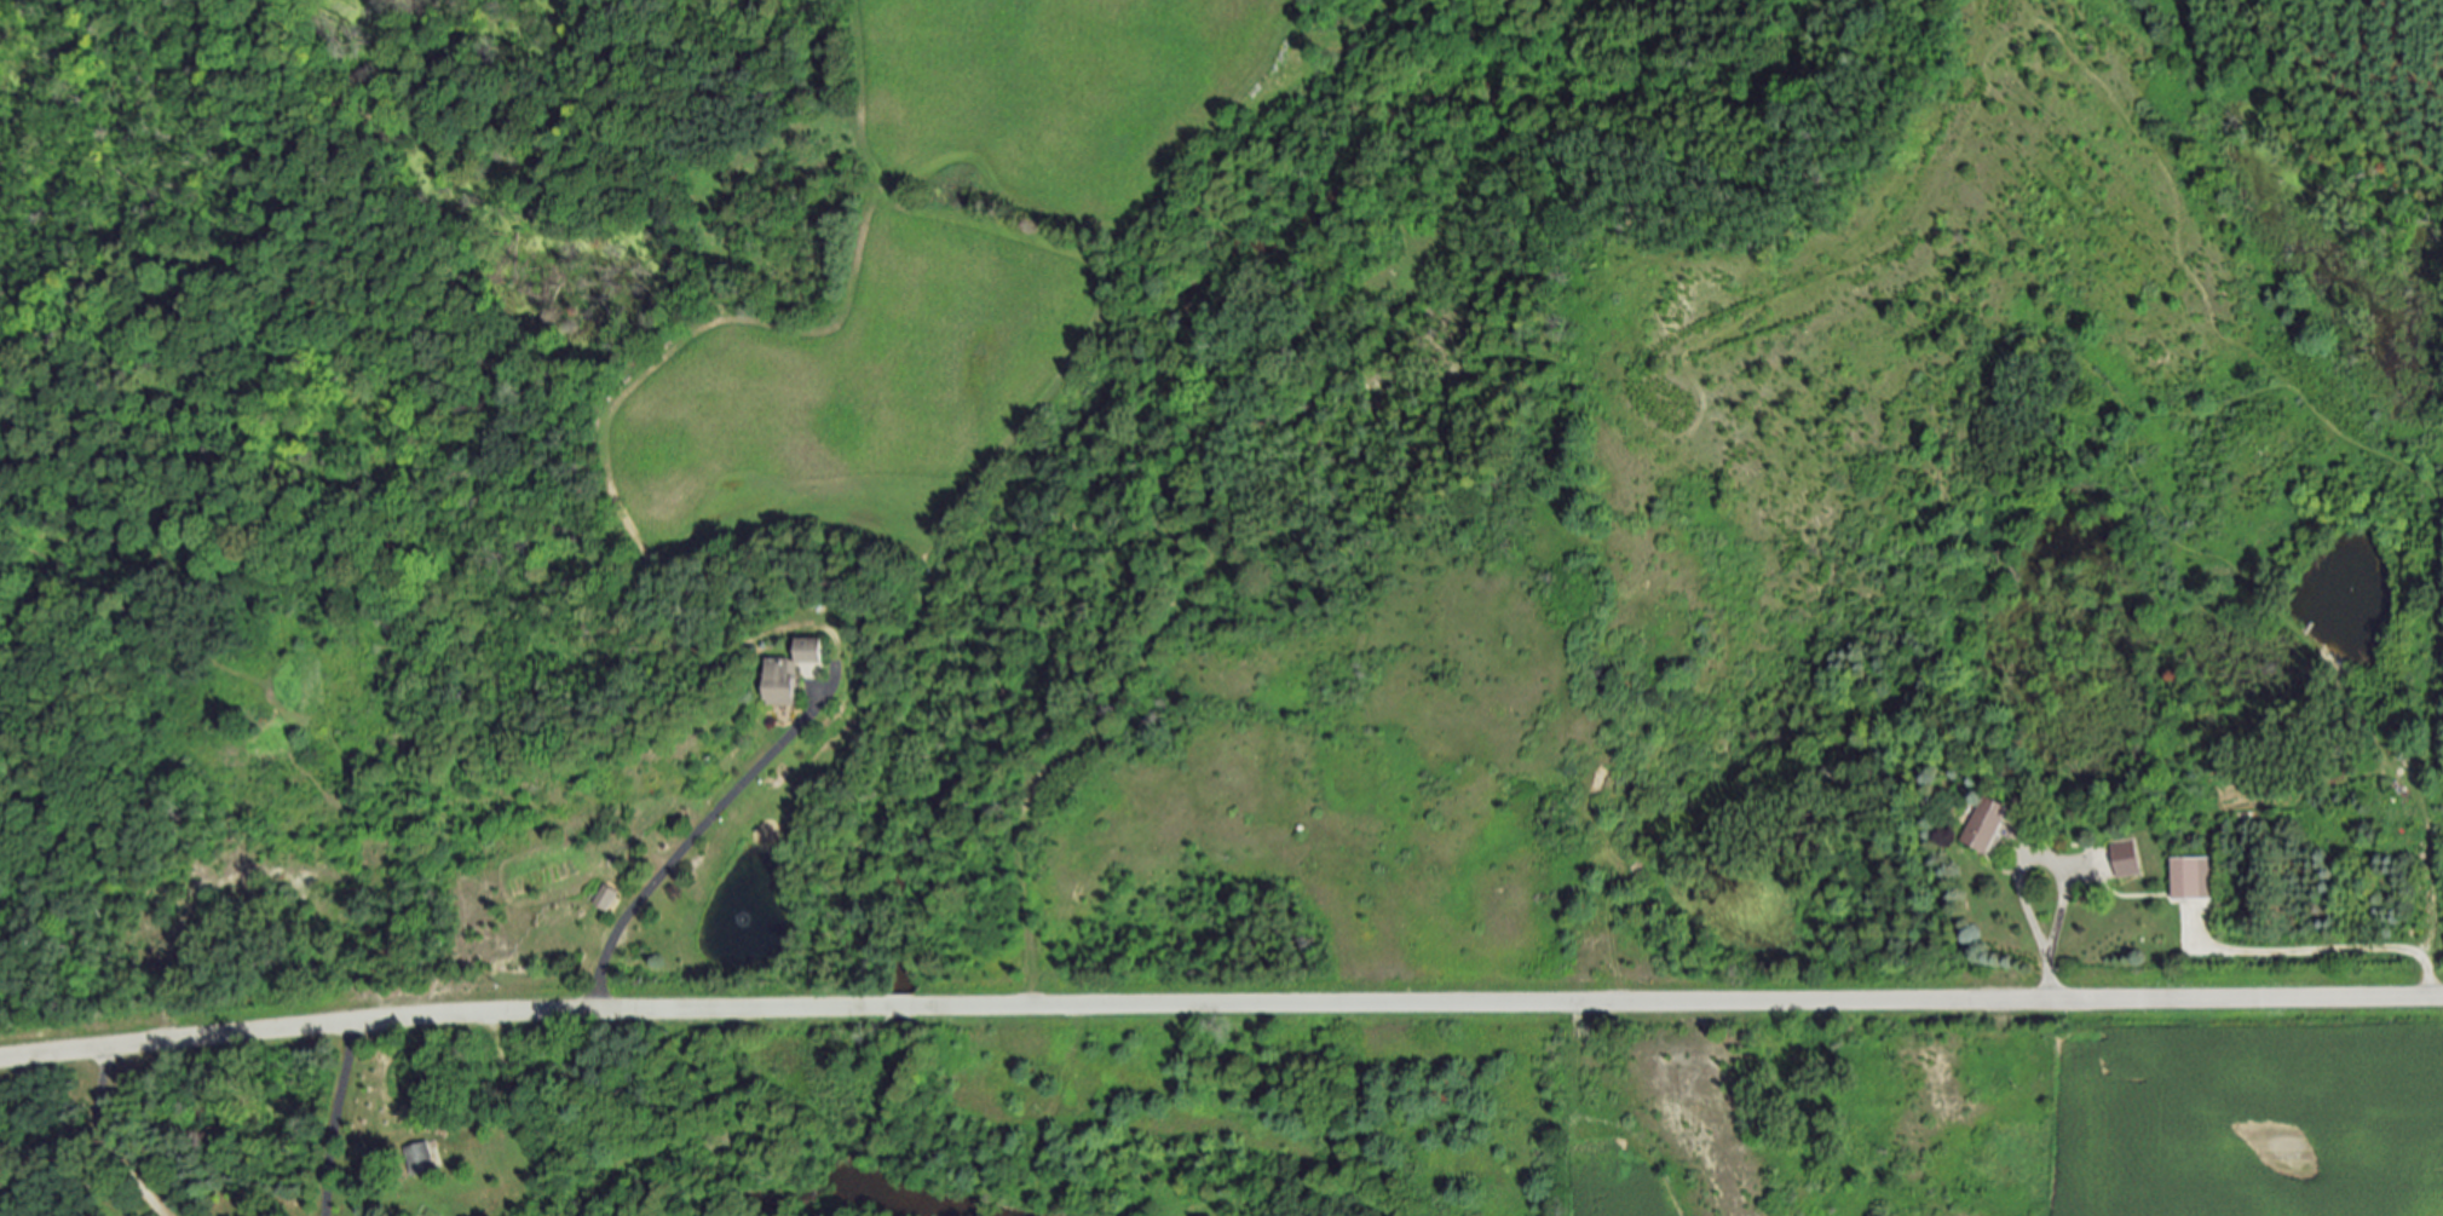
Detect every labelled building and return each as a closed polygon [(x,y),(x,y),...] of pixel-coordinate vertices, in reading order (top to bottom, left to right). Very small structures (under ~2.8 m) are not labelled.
[(826,638),(800,638),(800,663),(827,662),(826,638)] [(797,658),(768,658),(768,705),(797,704),(797,658)] [(1994,854),(2012,806),(1985,795),(1966,843),(1994,854)] [(2112,845),(2118,877),(2142,873),(2135,840),(2112,845)] [(2212,857),(2173,857),(2174,899),(2213,898),(2212,857)] [(593,904),(608,911),(618,891),(602,884),(593,904)]
